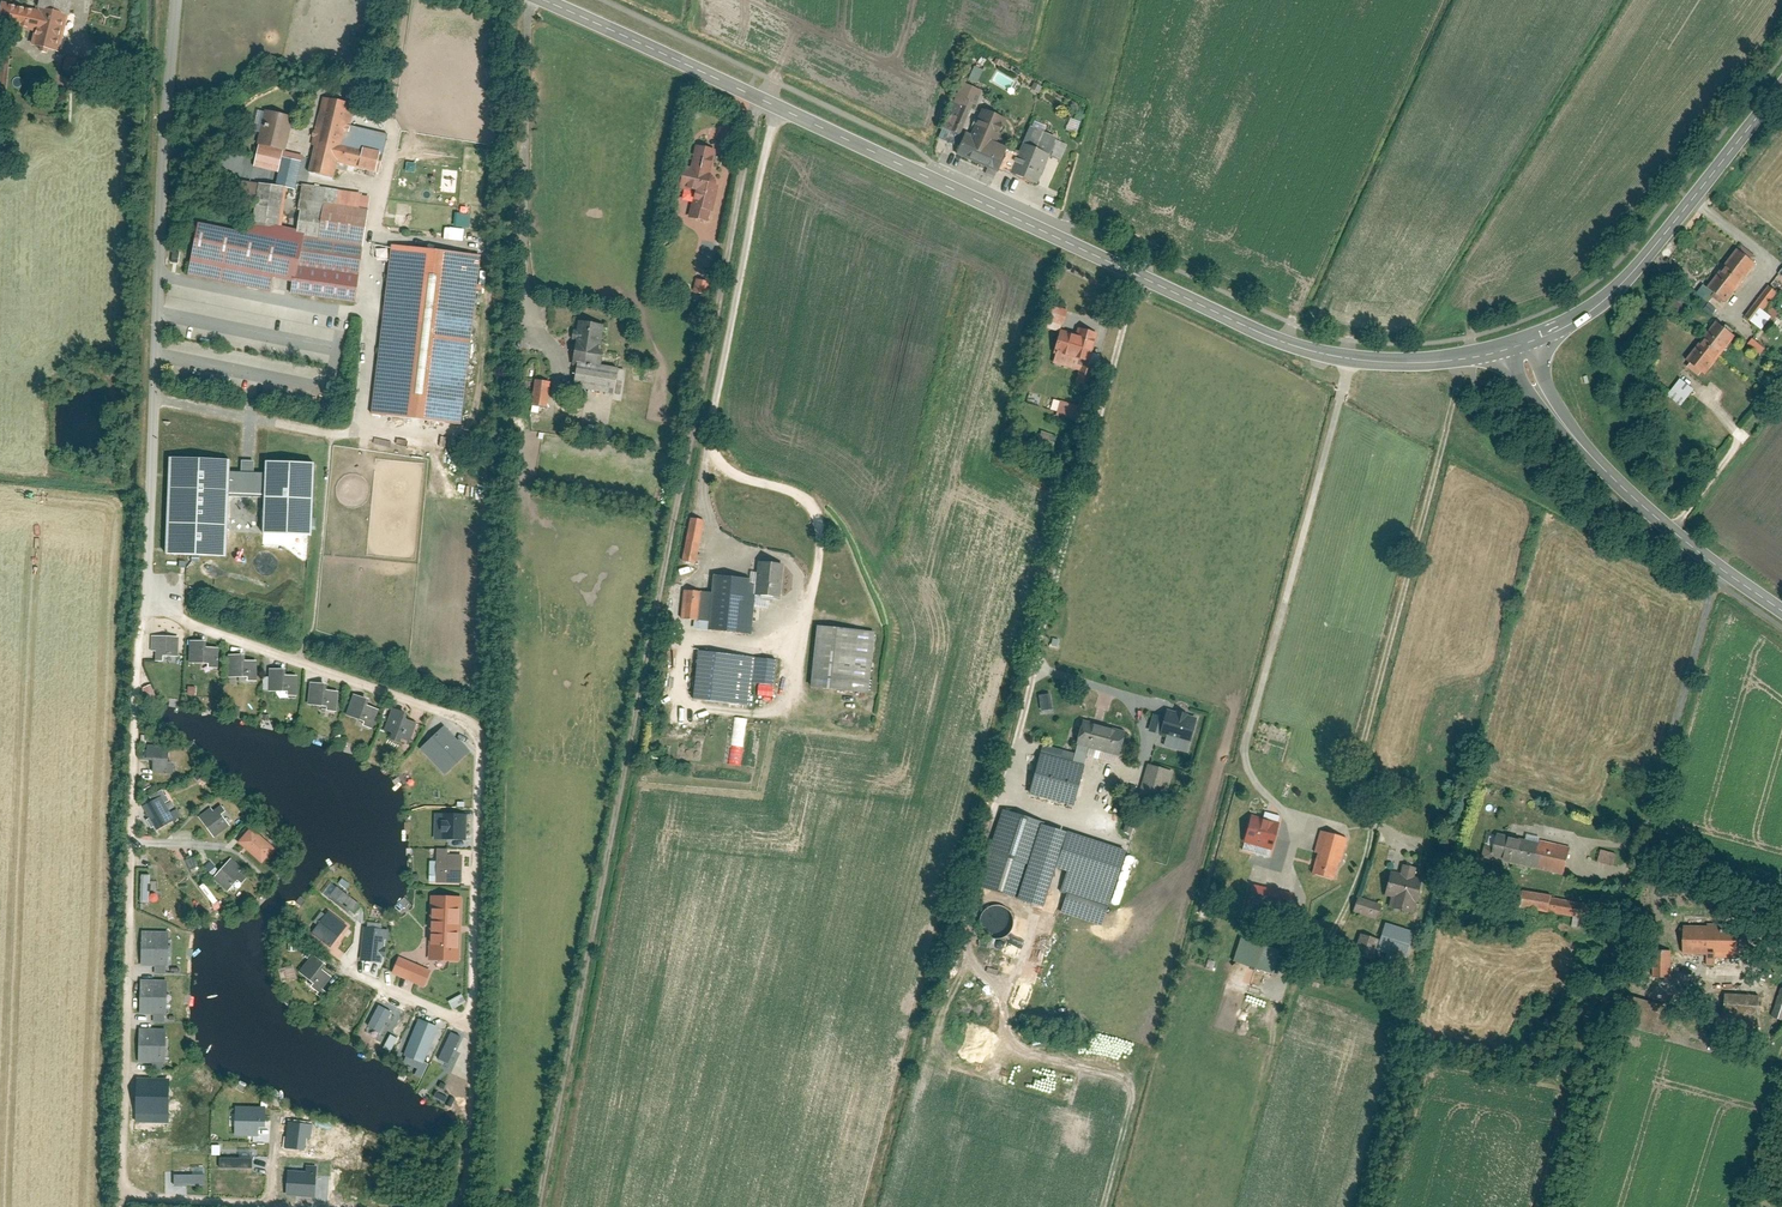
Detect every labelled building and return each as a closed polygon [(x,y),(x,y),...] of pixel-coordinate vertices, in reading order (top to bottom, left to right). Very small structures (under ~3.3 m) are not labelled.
[(64,48),(76,0),(41,0),(40,4),(24,0),(9,0),(1,29),(22,35),(25,25),(44,30),(41,42),(64,48)] [(327,102),(309,171),(336,178),(340,161),(380,171),(388,139),(350,130),(356,109),(327,102)] [(996,143),(1006,120),(982,110),(971,134),(966,132),(956,154),(997,172),(1007,147),(996,143)] [(261,147),(284,155),(294,125),(270,117),(261,147)] [(1079,132),(1082,121),(1072,118),(1069,130),(1079,132)] [(1057,138),(1030,127),(1010,172),(1037,184),(1057,138)] [(709,211),(712,212),(718,187),(715,186),(716,183),(712,177),(708,176),(714,150),(695,145),(690,167),(684,166),(678,190),(690,192),(686,207),(689,208),(687,217),(706,222),(709,211)] [(324,238),(368,248),(377,210),(332,201),(324,238)] [(207,222),(197,271),(277,288),(280,276),(300,280),(310,235),(311,228),(254,216),(251,231),(207,222)] [(324,238),(310,235),(300,280),(298,290),(356,303),(368,248),(324,238)] [(398,243),(373,413),(456,425),(481,255),(398,243)] [(1739,250),(1707,288),(1727,304),(1758,266),(1739,250)] [(709,284),(696,280),(693,293),(706,296),(709,284)] [(1776,318),(1767,311),(1780,294),(1771,287),(1747,317),(1765,331),(1776,318)] [(1068,312),(1052,308),(1046,331),(1059,334),(1061,327),(1063,327),(1068,312)] [(578,322),(572,363),(585,365),(602,368),(605,348),(600,347),(603,326),(578,322)] [(1687,361),(1706,376),(1737,337),(1718,322),(1687,361)] [(1076,337),(1060,332),(1053,356),(1055,357),(1053,366),(1078,373),(1075,385),(1089,389),(1094,372),(1096,373),(1100,357),(1093,355),(1098,336),(1078,330),(1076,337)] [(1759,354),(1763,348),(1749,338),(1744,344),(1759,354)] [(602,368),(585,365),(582,388),(623,395),(627,372),(602,368)] [(552,415),(557,380),(539,378),(535,413),(552,415)] [(1680,406),(1691,388),(1676,378),(1664,397),(1680,406)] [(1089,401),(1081,399),(1078,408),(1060,402),(1055,417),(1082,425),(1089,401)] [(1052,451),(1057,438),(1038,431),(1034,444),(1052,451)] [(230,475),(230,465),(170,462),(166,559),(227,562),(229,498),(230,475)] [(264,540),(313,542),(316,469),(267,467),(267,477),(266,499),(264,540)] [(230,475),(229,498),(266,499),(267,477),(248,476),(230,475)] [(683,545),(697,548),(703,518),(689,515),(683,545)] [(754,574),(753,592),(780,594),(783,557),(756,555),(754,574)] [(709,628),(750,631),(753,592),(754,574),(713,571),(712,589),(710,617),(709,628)] [(680,615),(710,617),(712,589),(682,587),(680,615)] [(808,684),(867,691),(874,627),(816,620),(808,684)] [(179,634),(150,634),(150,648),(155,648),(154,657),(162,657),(162,652),(179,652),(179,634)] [(194,638),(193,662),(212,663),(212,666),(222,667),(223,646),(209,645),(209,639),(194,638)] [(690,695),(748,704),(751,678),(755,654),(698,646),(690,695)] [(253,655),(233,654),(232,675),(254,676),(254,681),(261,681),(261,660),(253,660),(253,655)] [(778,658),(755,654),(751,678),(774,682),(778,658)] [(293,668),(273,667),(272,689),(294,689),(294,694),(301,694),(301,673),(293,673),(293,668)] [(333,683),(313,682),(313,703),(335,704),(335,709),(341,709),(341,688),(333,688),(333,683)] [(153,684),(145,687),(149,701),(157,698),(153,684)] [(1039,692),(1041,709),(1052,708),(1050,691),(1039,692)] [(376,699),(357,693),(350,714),(371,722),(370,725),(379,728),(386,709),(374,705),(376,699)] [(395,706),(386,729),(398,733),(396,737),(408,742),(409,739),(418,742),(425,722),(414,718),(416,713),(395,706)] [(1188,742),(1197,716),(1168,707),(1166,715),(1160,733),(1188,742)] [(1148,729),(1160,733),(1166,715),(1153,711),(1148,729)] [(1117,754),(1124,729),(1082,716),(1074,741),(1077,742),(1088,745),(1117,754)] [(729,763),(742,764),(746,718),(733,717),(729,763)] [(451,728),(426,750),(446,773),(471,750),(451,728)] [(1072,760),(1083,763),(1088,745),(1077,742),(1072,760)] [(168,744),(149,743),(148,755),(153,755),(152,771),(172,772),(173,756),(168,756),(168,744)] [(1071,805),(1083,763),(1072,760),(1040,750),(1028,792),(1071,805)] [(1166,796),(1173,770),(1147,762),(1140,789),(1166,796)] [(142,802),(155,827),(181,814),(177,805),(170,809),(162,792),(142,802)] [(198,815),(214,836),(230,824),(220,812),(225,808),(220,802),(213,808),(211,805),(198,815)] [(992,848),(1027,859),(1039,818),(1004,807),(992,848)] [(469,815),(439,814),(439,836),(468,837),(469,815)] [(1251,817),(1243,843),(1272,851),(1280,825),(1251,817)] [(235,839),(261,861),(276,845),(250,822),(235,839)] [(1126,846),(1068,827),(1056,864),(1066,867),(1114,882),(1126,846)] [(1315,856),(1310,873),(1332,880),(1338,862),(1340,862),(1347,839),(1320,831),(1312,855),(1315,856)] [(1492,860),(1565,875),(1570,847),(1497,832),(1492,860)] [(1021,895),(1032,860),(1027,859),(992,848),(981,882),(1021,895)] [(1600,849),(1598,860),(1614,863),(1616,853),(1600,849)] [(435,880),(461,880),(462,853),(436,852),(435,880)] [(196,855),(188,859),(192,868),(201,864),(196,855)] [(230,856),(211,877),(225,889),(236,877),(241,881),(246,876),(238,868),(241,866),(230,856)] [(1388,905),(1412,912),(1421,877),(1414,875),(1417,866),(1403,863),(1400,872),(1390,870),(1383,895),(1391,897),(1388,905)] [(1364,882),(1382,886),(1387,871),(1369,866),(1364,882)] [(1107,904),(1114,882),(1066,867),(1060,888),(1066,890),(1107,904)] [(152,902),(152,874),(143,874),(143,902),(152,902)] [(336,884),(327,894),(351,914),(360,904),(336,884)] [(1293,895),(1251,884),(1245,910),(1286,921),(1293,895)] [(1551,898),(1551,894),(1521,889),(1518,906),(1549,911),(1551,898)] [(1107,904),(1066,890),(1059,911),(1101,924),(1107,904)] [(460,957),(462,894),(430,893),(428,956),(460,957)] [(1376,919),(1381,903),(1358,896),(1353,913),(1376,919)] [(1551,898),(1549,911),(1587,917),(1589,904),(1551,898)] [(310,929),(328,944),(348,921),(330,906),(310,929)] [(1378,939),(1377,943),(1408,952),(1414,930),(1383,921),(1378,939)] [(1686,952),(1737,951),(1737,924),(1686,924),(1686,952)] [(390,930),(366,927),(362,958),(385,961),(390,930)] [(168,930),(142,929),(140,962),(154,963),(154,971),(166,971),(168,930)] [(1377,943),(1378,939),(1358,933),(1354,951),(1374,956),(1377,943)] [(1278,950),(1241,938),(1233,962),(1271,974),(1278,950)] [(1652,978),(1670,979),(1671,950),(1653,949),(1652,978)] [(311,951),(298,969),(313,980),(327,962),(311,951)] [(422,985),(429,970),(398,956),(392,970),(422,985)] [(284,982),(299,978),(295,965),(280,969),(284,982)] [(166,978),(141,977),(139,1011),(153,1011),(153,1019),(165,1020),(166,978)] [(1780,987),(1771,1018),(1781,1021),(1781,988),(1780,987)] [(1761,1014),(1762,994),(1723,992),(1722,1012),(1761,1014)] [(364,1027),(380,1035),(394,1009),(378,1001),(364,1027)] [(440,1028),(421,1020),(408,1052),(427,1060),(440,1028)] [(165,1026),(139,1025),(138,1058),(152,1059),(151,1067),(163,1067),(165,1026)] [(382,1040),(378,1048),(387,1053),(391,1046),(382,1040)] [(170,1082),(137,1081),(136,1126),(169,1127),(170,1082)] [(270,1108),(239,1107),(238,1135),(269,1136),(270,1108)] [(312,1124),(288,1121),(285,1147),(306,1150),(307,1140),(310,1140),(312,1124)] [(254,1157),(222,1156),(221,1166),(254,1166),(254,1157)] [(288,1171),(287,1194),(315,1196),(316,1168),(307,1167),(306,1172),(288,1171)] [(205,1175),(173,1174),(173,1184),(205,1185),(205,1175)]
